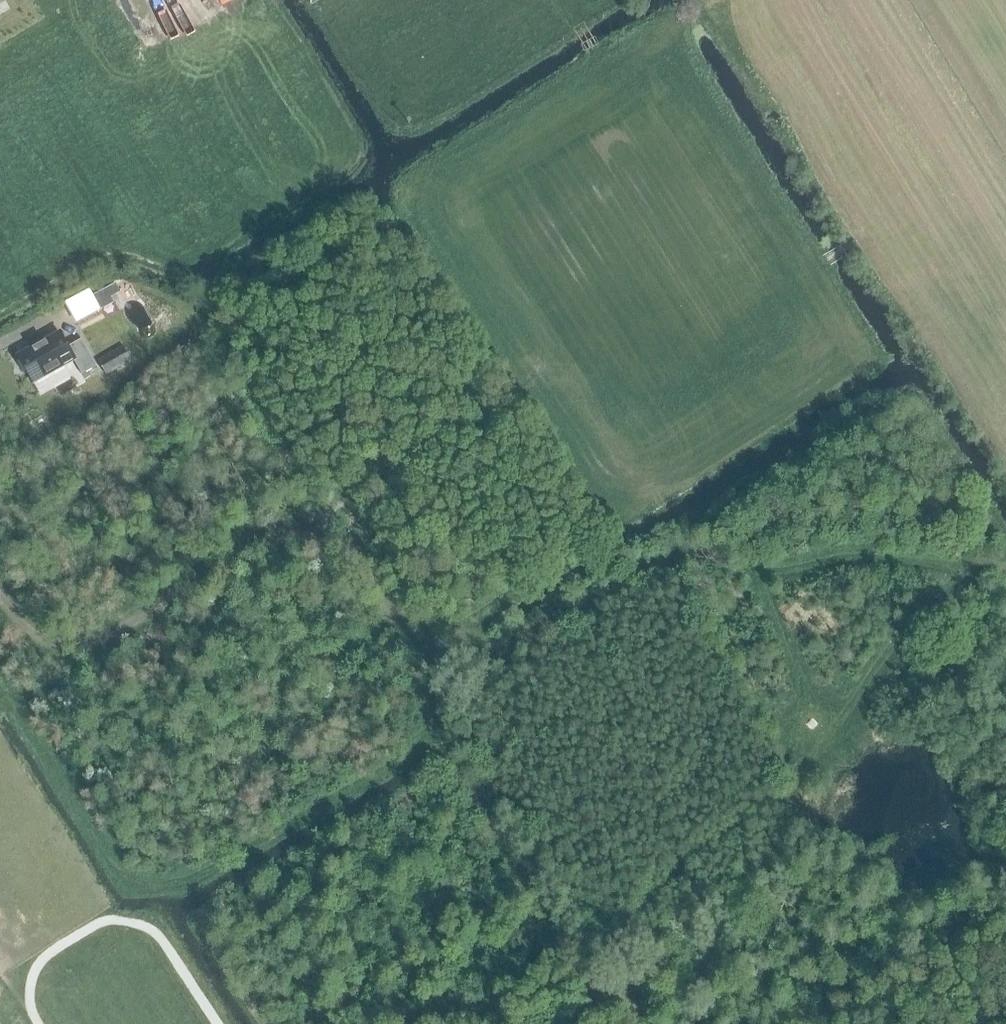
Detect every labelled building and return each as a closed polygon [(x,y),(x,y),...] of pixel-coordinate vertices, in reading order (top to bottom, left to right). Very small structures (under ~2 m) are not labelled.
[(57,299),(68,323),(95,310),(84,286),(57,299)] [(15,356),(30,381),(69,359),(78,375),(93,366),(78,339),(62,348),(54,334),(15,356)] [(130,360),(122,346),(97,361),(105,375),(130,360)] [(28,410),(22,414),(32,429),(47,420),(42,413),(34,419),(28,410)]
